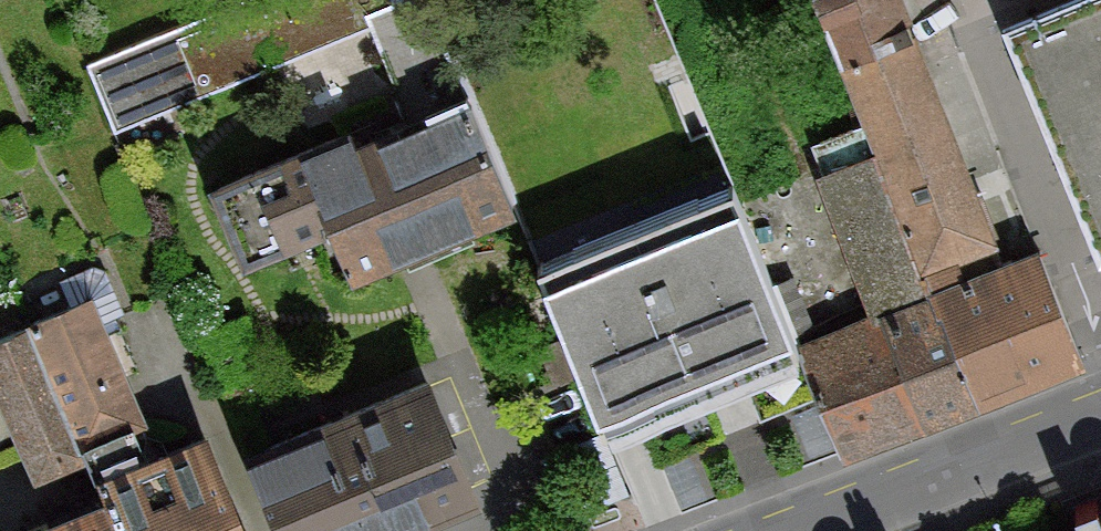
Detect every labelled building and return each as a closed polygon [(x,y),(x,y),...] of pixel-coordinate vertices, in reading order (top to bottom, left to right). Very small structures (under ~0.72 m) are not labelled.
[(114,124),(370,17),(398,84),(390,88),(403,119),(465,94),(426,0),(241,0),(89,63),(114,124)] [(837,45),(832,47),(840,66),(914,36),(919,35),(905,0),(819,0),(837,45)] [(1005,28),(1094,242),(1098,250),(1100,248),(1100,0),(1072,0),(1005,28)] [(914,36),(840,66),(863,123),(805,146),(871,313),(927,291),(1003,261),(914,36)] [(345,122),(208,179),(243,262),(330,226),(351,275),(513,208),(465,94),(403,119),(353,140),(345,122)] [(730,189),(541,266),(605,424),(795,347),(730,189)] [(1071,355),(1029,250),(1003,261),(927,291),(968,396),(1071,355)] [(912,418),(968,396),(927,291),(871,313),(912,418)] [(0,332),(0,403),(31,479),(89,455),(136,436),(129,419),(141,414),(92,294),(0,332)] [(837,447),(912,418),(871,313),(795,342),(837,447)] [(247,446),(283,530),(394,530),(478,495),(425,371),(247,446)] [(105,495),(120,530),(247,530),(206,430),(144,455),(136,436),(89,455),(105,495)] [(15,530),(120,530),(105,495),(15,530)] [(1098,507),(1094,497),(1075,504),(1085,530),(1100,530),(1100,506),(1098,507)]
